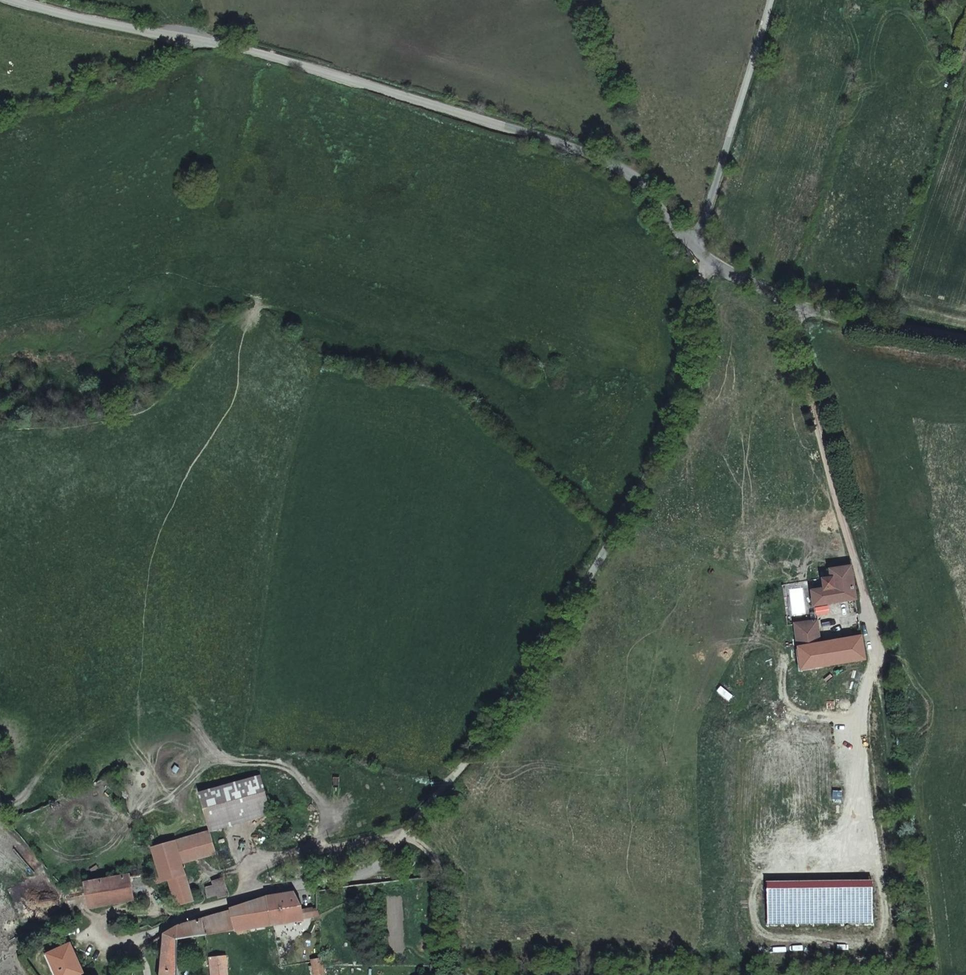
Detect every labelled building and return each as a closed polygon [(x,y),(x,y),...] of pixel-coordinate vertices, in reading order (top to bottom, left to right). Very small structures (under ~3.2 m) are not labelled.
[(855,578),(852,566),(833,568),(834,577),(824,578),(824,585),(834,583),(834,580),(855,578)] [(838,595),(857,592),(856,582),(855,578),(834,580),(834,583),(824,585),(813,586),(814,597),(838,595)] [(796,621),(797,638),(817,637),(816,619),(796,621)] [(256,772),(197,789),(206,822),(265,805),(256,772)] [(208,829),(172,838),(178,862),(214,852),(208,829)] [(158,876),(152,877),(153,882),(164,880),(171,905),(188,900),(178,862),(172,838),(150,844),(158,876)] [(84,878),(85,884),(88,903),(90,903),(141,895),(138,872),(128,873),(127,872),(84,878)] [(225,894),(220,876),(210,879),(210,882),(200,885),(202,895),(213,892),(219,896),(225,894)] [(299,902),(292,889),(291,889),(265,892),(231,904),(232,907),(209,914),(205,915),(208,931),(266,922),(301,916),(299,902)] [(184,922),(180,924),(180,936),(183,935),(184,936),(184,935),(208,931),(205,915),(184,922)] [(167,929),(166,929),(165,939),(166,939),(179,941),(180,936),(180,924),(167,929)] [(159,974),(177,974),(184,936),(183,935),(180,936),(179,941),(166,939),(165,939),(159,974)] [(69,943),(48,954),(59,974),(75,974),(84,970),(69,943)] [(230,974),(228,952),(212,952),(213,974),(221,974),(228,974),(229,974),(230,974)] [(324,974),(323,968),(321,955),(311,957),(312,963),(309,964),(309,968),(312,968),(314,974),(317,974),(324,974)]
